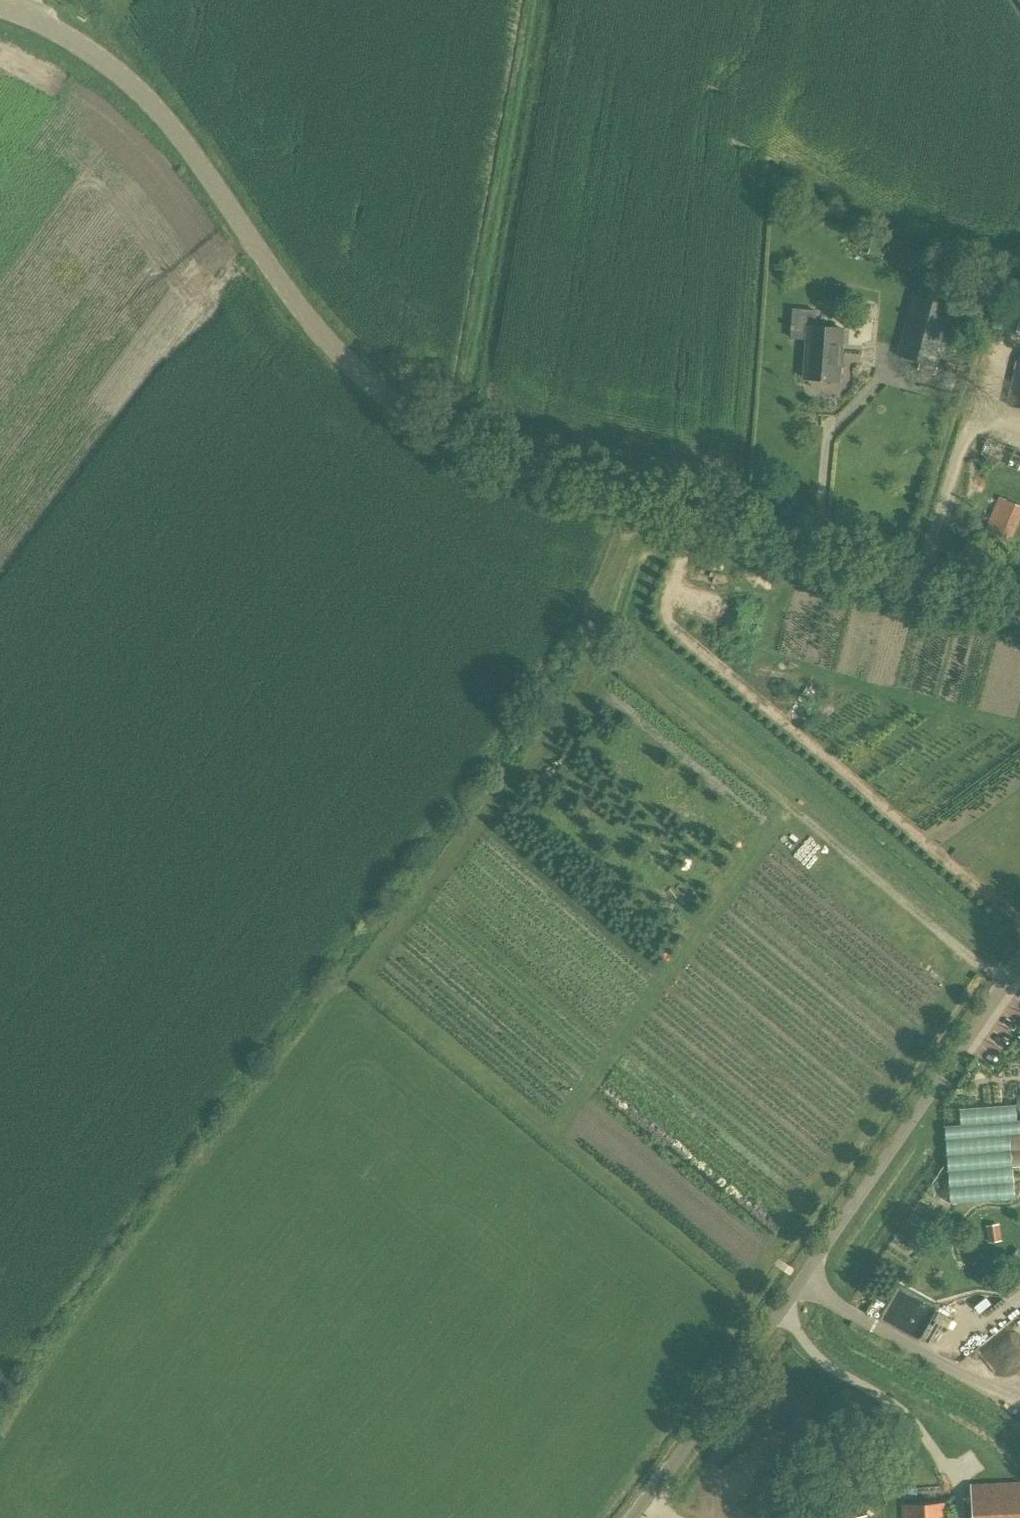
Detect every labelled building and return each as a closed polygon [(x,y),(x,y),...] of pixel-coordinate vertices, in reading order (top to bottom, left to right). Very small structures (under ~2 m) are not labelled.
[(918,369),(936,374),(955,303),(913,293),(897,356),(920,362),(918,369)] [(791,338),(807,339),(804,378),(840,380),(843,329),(816,327),(817,309),(793,308),(791,338)] [(1007,405),(1019,408),(1019,357),(1017,356),(1007,405)] [(991,437),(982,456),(1019,473),(1019,450),(991,437)] [(1012,541),(1019,522),(1019,505),(999,496),(985,529),(1012,541)] [(951,854),(967,867),(972,862),(956,848),(951,854)] [(1013,1166),(1019,1166),(1019,1120),(1009,1121),(1008,1105),(960,1109),(961,1124),(945,1125),(950,1186),(1014,1182),(1013,1166)] [(986,1225),(989,1242),(1002,1240),(999,1224),(986,1225)] [(972,1517),(1019,1517),(1019,1481),(970,1484),(972,1517)] [(902,1517),(949,1517),(948,1502),(901,1503),(902,1517)]
